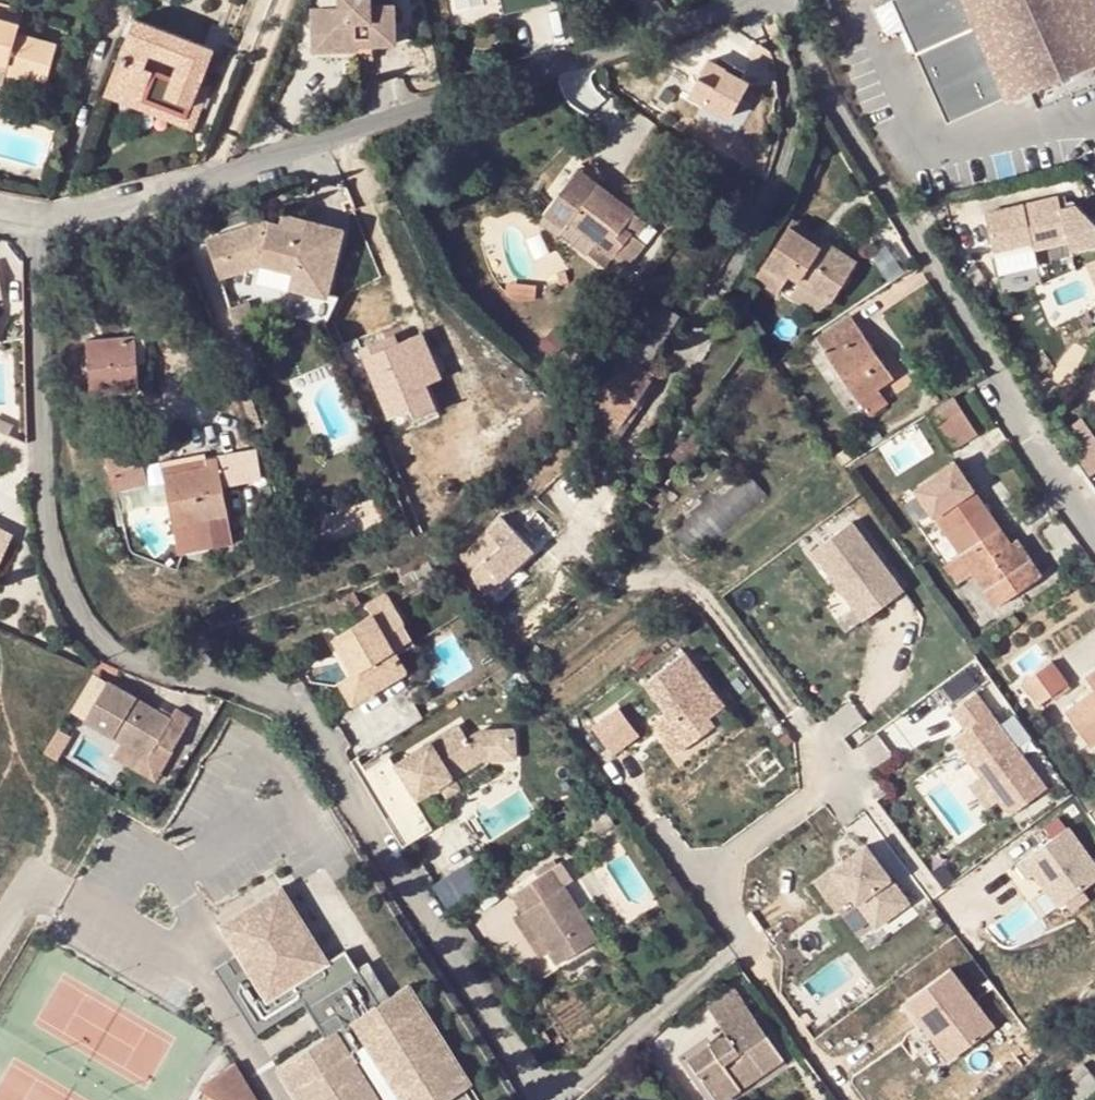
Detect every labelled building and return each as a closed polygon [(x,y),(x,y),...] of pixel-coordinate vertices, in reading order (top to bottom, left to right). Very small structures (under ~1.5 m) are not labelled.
[(345,3),(317,3),(317,30),(333,30),(332,46),(360,46),(360,42),(361,32),(372,32),(372,41),(399,41),(399,2),(375,2),(375,0),(345,0),(345,3)] [(534,9),(532,0),(505,0),(509,16),(534,9)] [(551,0),(532,0),(534,9),(552,5),(551,0)] [(919,3),(913,6),(926,36),(911,43),(948,127),(1006,101),(1007,105),(1033,93),(1094,65),(1094,0),(921,0),(919,3)] [(195,82),(204,86),(218,50),(139,19),(120,66),(131,70),(124,88),(165,104),(163,109),(190,120),(194,108),(186,105),(195,82)] [(0,22),(0,61),(58,50),(19,37),(22,29),(0,22)] [(317,46),(332,46),(333,30),(317,30),(317,46)] [(361,32),(360,42),(372,41),(372,32),(361,32)] [(58,50),(0,61),(0,67),(10,70),(8,76),(47,87),(58,50)] [(736,133),(760,80),(710,56),(685,110),(736,133)] [(1033,93),(1042,113),(1094,90),(1094,65),(1033,93)] [(213,90),(204,86),(195,82),(186,105),(194,108),(190,120),(163,109),(165,104),(124,88),(131,70),(120,66),(108,97),(196,133),(213,90)] [(8,76),(10,70),(0,67),(0,86),(5,87),(8,76)] [(570,231),(574,226),(619,259),(629,245),(620,239),(628,229),(640,213),(603,186),(607,181),(586,166),(549,216),(570,231)] [(991,210),(1002,249),(1038,239),(1039,245),(1094,229),(1094,223),(1087,193),(1065,199),(1063,190),(991,210)] [(282,210),(279,222),(297,226),(292,212),(282,210)] [(302,228),(306,216),(292,212),(297,226),(302,228)] [(653,222),(640,213),(628,229),(620,239),(629,245),(619,259),(633,270),(651,244),(642,237),(653,222)] [(297,226),(322,293),(329,295),(330,292),(344,225),(306,216),(302,228),(297,226)] [(297,226),(279,222),(262,218),(204,238),(217,277),(259,262),(292,269),(288,287),(322,293),(297,226)] [(824,250),(830,241),(799,222),(794,230),(824,250)] [(862,262),(830,241),(824,250),(794,230),(761,282),(782,296),(793,278),(835,304),(862,262)] [(573,274),(562,276),(564,286),(576,283),(573,274)] [(248,299),(228,307),(237,331),(257,324),(248,299)] [(656,305),(592,403),(622,423),(651,380),(644,375),(634,368),(640,359),(649,364),(678,320),(656,305)] [(899,382),(856,318),(821,342),(864,406),(883,394),(899,382)] [(419,422),(440,414),(430,387),(445,381),(426,335),(396,347),(387,351),(383,343),(364,350),(392,421),(416,412),(419,422)] [(140,339),(92,342),(95,395),(142,393),(140,339)] [(392,339),(383,343),(387,351),(396,347),(392,339)] [(634,368),(644,375),(649,364),(640,359),(634,368)] [(883,394),(864,406),(873,418),(891,405),(883,394)] [(956,449),(981,434),(958,395),(933,410),(956,449)] [(464,404),(440,414),(465,477),(483,473),(478,457),(486,454),(464,404)] [(585,422),(608,452),(614,444),(618,448),(627,437),(592,412),(585,422)] [(654,453),(667,461),(684,438),(694,424),(681,415),(654,453)] [(1064,433),(1094,474),(1094,473),(1094,432),(1084,418),(1064,433)] [(684,438),(700,451),(711,436),(694,424),(684,438)] [(880,433),(867,441),(873,450),(886,441),(880,433)] [(137,438),(106,447),(114,474),(145,465),(137,438)] [(684,438),(667,461),(684,474),(700,451),(684,438)] [(913,444),(891,455),(899,471),(921,460),(913,444)] [(209,459),(208,454),(166,462),(169,475),(210,467),(209,459)] [(222,457),(209,459),(210,467),(169,475),(179,530),(234,519),(222,457)] [(546,464),(526,482),(541,497),(548,490),(551,493),(563,482),(546,464)] [(145,465),(114,474),(119,493),(151,485),(145,465)] [(743,466),(668,531),(694,562),(770,497),(743,466)] [(961,555),(1000,528),(973,486),(934,513),(961,555)] [(650,511),(640,497),(636,501),(650,511)] [(521,518),(511,526),(534,549),(555,531),(539,512),(526,524),(521,518)] [(855,518),(816,549),(868,618),(907,587),(855,518)] [(485,592),(534,549),(511,526),(504,519),(464,555),(485,592)] [(627,523),(617,533),(627,542),(637,532),(627,523)] [(961,555),(973,573),(997,606),(1042,575),(1030,556),(1021,562),(1009,543),(1000,528),(961,555)] [(1021,562),(1030,556),(1017,538),(1009,543),(1021,562)] [(627,554),(614,564),(622,573),(634,563),(627,554)] [(973,573),(961,555),(941,568),(953,586),(973,573)] [(372,613),(334,635),(355,671),(340,680),(353,701),(406,669),(384,634),(404,623),(386,594),(367,606),(372,613)] [(718,711),(678,659),(640,688),(661,716),(646,727),(670,759),(708,730),(702,723),(718,711)] [(1048,663),(1023,683),(1039,706),(1065,687),(1048,663)] [(1091,745),(1094,742),(1094,670),(1087,676),(1094,688),(1066,710),(1091,745)] [(170,707),(165,716),(103,680),(81,716),(116,737),(142,753),(151,739),(166,748),(185,716),(170,707)] [(980,690),(956,707),(970,728),(957,738),(1011,815),(1047,788),(980,690)] [(593,726),(615,757),(643,737),(622,706),(593,726)] [(449,767),(475,751),(468,739),(459,725),(399,762),(420,795),(453,775),(449,767)] [(481,731),(468,739),(475,751),(480,758),(515,756),(513,728),(481,731)] [(149,778),(166,748),(151,739),(142,753),(116,737),(106,752),(149,778)] [(449,767),(453,775),(480,758),(475,751),(449,767)] [(361,773),(404,846),(434,827),(391,756),(361,773)] [(1094,885),(1094,861),(1072,828),(1020,864),(1030,879),(1037,875),(1061,908),(1094,885)] [(866,846),(815,884),(834,910),(852,897),(875,928),(908,904),(866,846)] [(451,909),(488,882),(472,859),(434,886),(451,909)] [(563,884),(524,909),(557,963),(597,938),(563,884)] [(297,1099),(449,1099),(475,1084),(410,983),(389,996),(368,963),(359,969),(346,949),(328,960),(280,885),(218,924),(237,954),(214,969),(255,1034),(304,1003),(324,1036),(276,1067),(297,1099)] [(994,1028),(951,969),(907,1002),(928,1031),(911,1043),(933,1073),(994,1028)] [(723,1039),(697,1057),(727,1099),(781,1062),(732,992),(704,1011),(723,1039)] [(697,1057),(686,1065),(710,1099),(726,1099),(727,1099),(697,1057)] [(226,1068),(208,1079),(203,1090),(221,1099),(247,1099),(226,1068)] [(1066,1089),(1075,1099),(1082,1099),(1094,1090),(1094,1076),(1090,1069),(1066,1089)] [(203,1090),(200,1097),(205,1099),(221,1099),(203,1090)]
